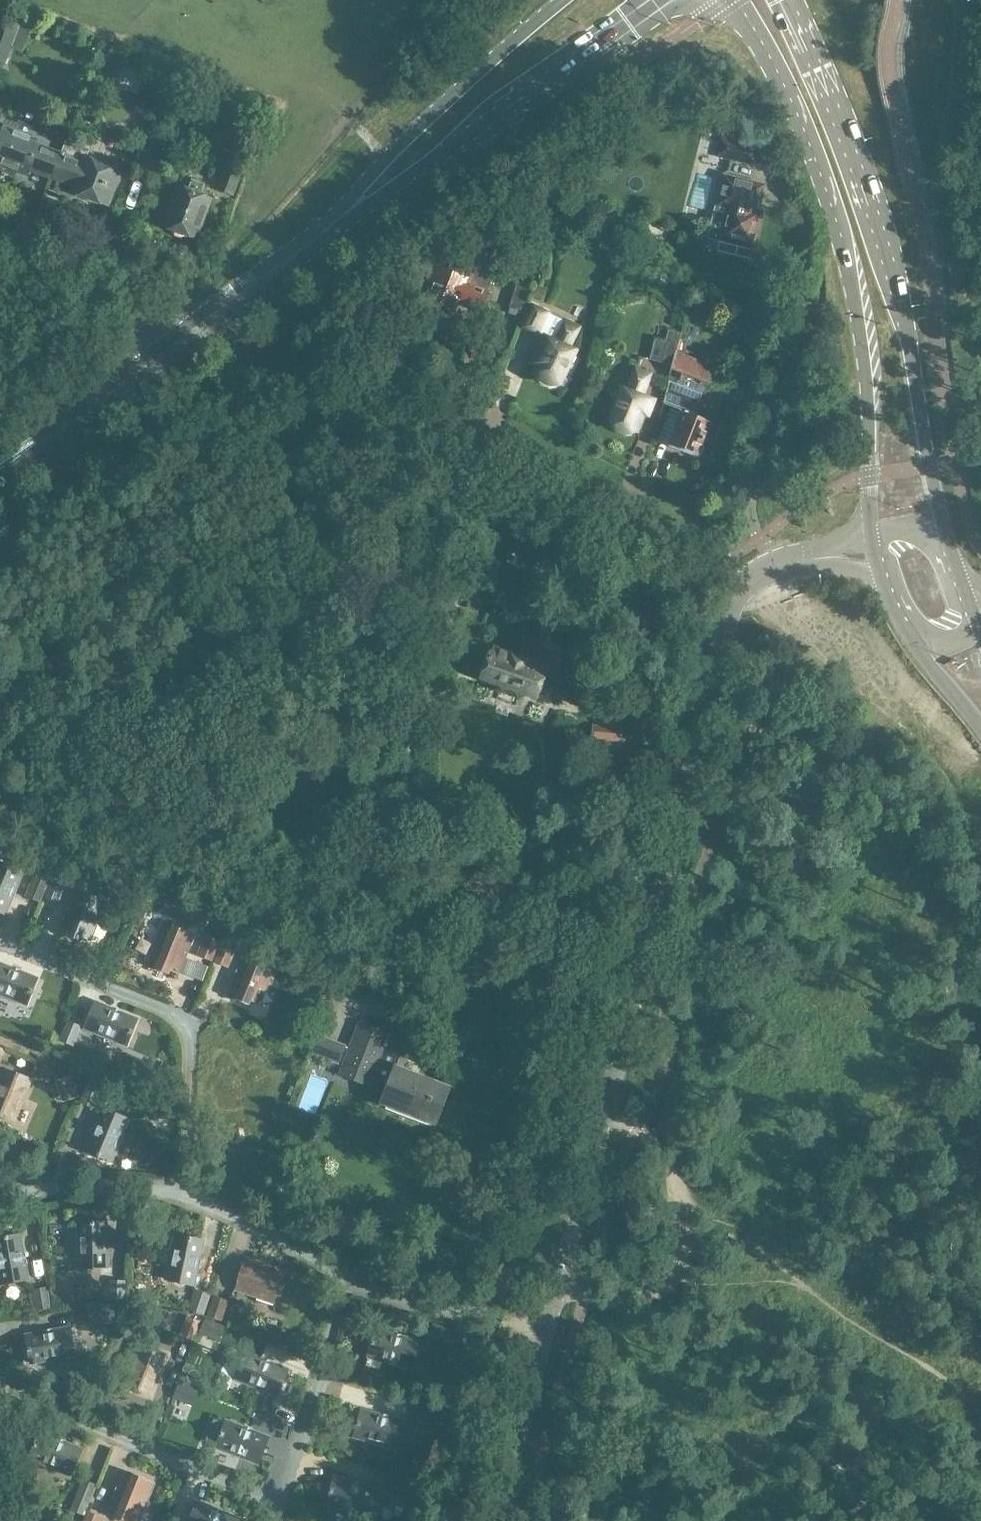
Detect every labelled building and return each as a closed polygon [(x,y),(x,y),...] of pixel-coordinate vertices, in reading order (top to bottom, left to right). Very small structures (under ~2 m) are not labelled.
[(0,46),(0,68),(3,69),(20,25),(9,21),(0,46)] [(722,140),(752,147),(756,133),(726,125),(722,140)] [(52,178),(61,155),(29,142),(31,137),(5,127),(0,140),(0,164),(28,175),(30,169),(52,178)] [(66,140),(61,155),(52,178),(75,186),(73,192),(108,205),(120,173),(85,159),(89,149),(66,140)] [(755,165),(759,149),(752,147),(722,140),(718,156),(755,165)] [(162,148),(144,141),(135,166),(153,173),(162,148)] [(224,170),(217,190),(233,196),(241,176),(224,170)] [(755,248),(763,211),(758,210),(764,185),(725,176),(718,205),(728,207),(717,252),(751,260),(754,248),(755,248)] [(204,186),(192,181),(188,192),(178,188),(164,225),(196,238),(210,201),(200,197),(204,186)] [(134,192),(126,213),(136,216),(144,196),(134,192)] [(490,288),(489,288),(494,277),(446,258),(442,268),(440,267),(435,282),(429,279),(422,297),(428,299),(427,302),(453,312),(457,302),(481,311),(490,288)] [(510,308),(522,311),(530,285),(517,281),(510,308)] [(695,309),(708,315),(712,305),(697,300),(695,309)] [(580,328),(565,321),(549,313),(550,310),(533,302),(520,328),(537,336),(538,334),(544,337),(531,364),(537,367),(535,372),(561,384),(576,353),(570,350),(580,328)] [(744,317),(740,327),(758,333),(761,324),(744,317)] [(672,365),(676,352),(680,334),(668,331),(666,342),(655,340),(651,360),(672,365)] [(676,352),(672,365),(664,402),(682,408),(680,412),(671,408),(658,441),(669,445),(698,456),(710,424),(696,419),(712,379),(710,378),(714,366),(676,352)] [(636,369),(628,391),(623,389),(610,422),(637,432),(643,416),(648,418),(655,401),(643,397),(652,375),(636,369)] [(493,655),(490,654),(482,678),(502,684),(500,689),(520,696),(521,691),(549,701),(554,687),(541,683),(548,664),(527,656),(526,660),(494,650),(493,655)] [(605,726),(593,725),(589,739),(621,742),(625,716),(606,714),(605,726)] [(22,872),(0,863),(0,912),(4,914),(22,872)] [(25,897),(40,903),(48,883),(33,877),(25,897)] [(43,899),(58,905),(66,884),(51,878),(43,899)] [(89,940),(104,901),(76,890),(61,929),(67,932),(66,936),(79,941),(81,937),(89,940)] [(216,916),(221,921),(228,916),(224,910),(216,916)] [(177,973),(193,934),(165,923),(149,962),(156,965),(154,969),(169,975),(171,971),(177,973)] [(220,942),(205,935),(197,955),(212,961),(220,942)] [(213,962),(228,968),(236,948),(221,942),(213,962)] [(258,1004),(273,965),(245,953),(229,992),(236,995),(235,999),(250,1005),(251,1001),(258,1004)] [(37,979),(0,964),(0,994),(26,1005),(37,979)] [(126,1045),(137,1019),(95,1002),(84,1028),(126,1045)] [(74,1046),(82,1026),(67,1021),(59,1041),(74,1046)] [(387,1049),(386,1050),(384,1050),(391,1033),(358,1021),(338,1074),(370,1087),(373,1079),(375,1080),(376,1077),(390,1083),(383,1101),(434,1121),(447,1088),(396,1068),(401,1055),(387,1049)] [(30,1079),(4,1068),(0,1077),(0,1116),(12,1121),(30,1079)] [(79,1097),(72,1076),(55,1081),(63,1103),(79,1097)] [(88,1083),(80,1103),(94,1109),(103,1089),(88,1083)] [(111,1161),(128,1119),(102,1108),(85,1151),(111,1161)] [(78,1222),(78,1242),(79,1268),(107,1267),(106,1222),(78,1222)] [(0,1284),(28,1279),(20,1234),(0,1238),(0,1282),(0,1284)] [(193,1285),(203,1240),(175,1235),(166,1279),(193,1285)] [(282,1280),(284,1273),(245,1259),(235,1288),(274,1302),(277,1296),(281,1297),(286,1282),(282,1280)] [(125,1302),(126,1281),(110,1280),(109,1301),(125,1302)] [(35,1311),(51,1308),(48,1287),(32,1290),(35,1311)] [(205,1314),(210,1299),(209,1299),(211,1295),(195,1290),(188,1310),(191,1311),(190,1316),(201,1319),(202,1315),(203,1315),(204,1314),(205,1314)] [(210,1299),(205,1314),(207,1315),(206,1317),(222,1322),(229,1301),(213,1296),(212,1300),(210,1299)] [(103,1322),(103,1321),(112,1325),(117,1313),(107,1309),(103,1319),(102,1307),(81,1308),(82,1324),(103,1322)] [(179,1335),(195,1341),(202,1322),(186,1315),(179,1335)] [(225,1326),(205,1318),(199,1333),(219,1341),(225,1326)] [(433,1324),(429,1338),(448,1344),(452,1330),(433,1324)] [(30,1363),(75,1355),(70,1327),(25,1335),(30,1363)] [(411,1368),(419,1341),(375,1329),(367,1356),(411,1368)] [(150,1397),(167,1354),(141,1344),(124,1387),(150,1397)] [(277,1395),(287,1369),(245,1352),(234,1378),(277,1395)] [(174,1399),(193,1406),(199,1391),(179,1384),(174,1399)] [(410,1402),(406,1419),(426,1425),(431,1409),(410,1402)] [(397,1448),(405,1421),(361,1409),(353,1436),(397,1448)] [(258,1463),(268,1437),(226,1420),(216,1446),(258,1463)] [(71,1475),(82,1449),(39,1432),(29,1458),(71,1475)] [(153,1482),(125,1471),(109,1510),(137,1520),(153,1482)] [(386,1487),(407,1493),(411,1478),(391,1472),(386,1487)] [(370,1516),(378,1489),(334,1477),(326,1504),(370,1516)] [(92,1500),(97,1485),(82,1479),(76,1494),(92,1500)] [(239,1519),(196,1502),(189,1520),(238,1520),(239,1519)] [(83,1520),(101,1520),(102,1517),(87,1511),(83,1520)]
